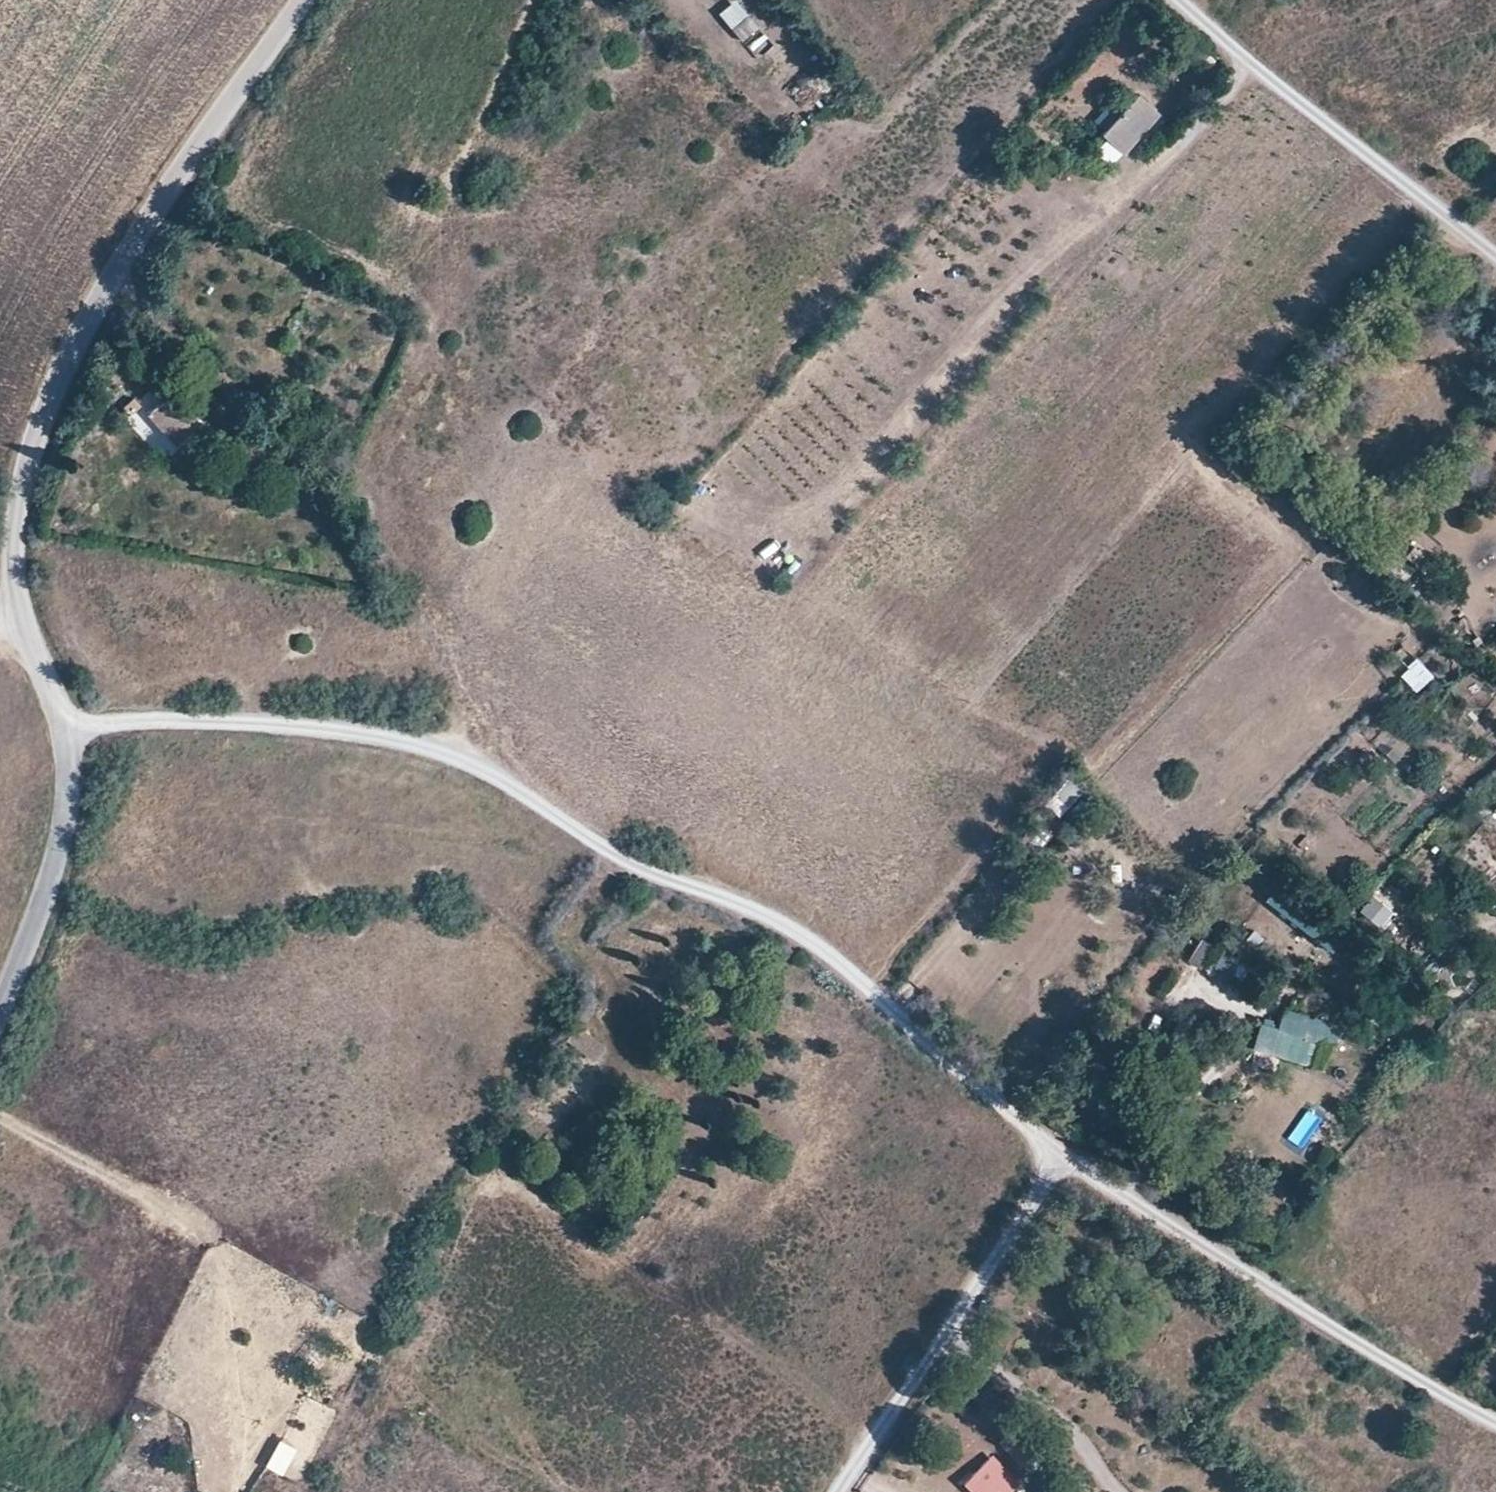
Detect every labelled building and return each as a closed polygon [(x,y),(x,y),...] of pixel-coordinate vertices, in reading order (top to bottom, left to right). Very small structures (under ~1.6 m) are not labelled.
[(748,50),(764,37),(735,1),(718,15),(748,50)] [(1101,135),(1122,154),(1157,113),(1136,96),(1101,135)] [(175,447),(200,424),(165,387),(151,399),(156,405),(144,415),(175,447)] [(1278,888),(1266,905),(1330,951),(1342,935),(1278,888)] [(1372,896),(1360,911),(1381,929),(1394,913),(1372,896)] [(1210,980),(1215,994),(1250,977),(1244,964),(1210,980)] [(1259,1024),(1255,1056),(1313,1065),(1316,1044),(1338,1048),(1342,1023),(1283,1014),(1281,1027),(1259,1024)] [(284,1478),(298,1451),(279,1441),(265,1468),(284,1478)] [(973,1491),(982,1491),(995,1478),(981,1466),(964,1483),(973,1491)]
